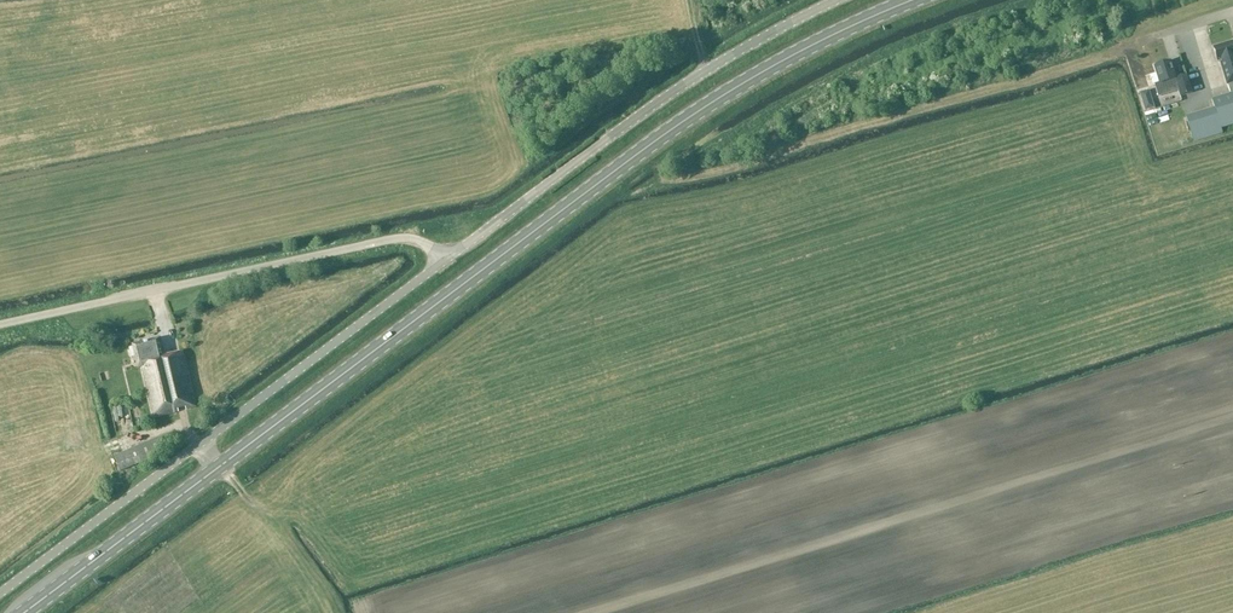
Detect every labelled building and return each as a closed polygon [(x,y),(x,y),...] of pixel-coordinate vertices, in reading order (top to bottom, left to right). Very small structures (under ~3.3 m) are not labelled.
[(1232,125),(1232,45),(1232,42),(1213,47),(1217,62),(1220,61),(1230,94),(1211,100),(1214,108),(1185,117),(1193,142),(1222,133),(1220,128),(1232,125)] [(1155,66),(1160,83),(1154,84),(1158,96),(1178,90),(1180,96),(1191,92),(1186,76),(1175,79),(1169,61),(1155,66)] [(1144,111),(1155,108),(1152,101),(1142,104),(1144,111)] [(132,345),(133,348),(129,349),(131,358),(135,357),(138,368),(141,368),(152,417),(196,406),(182,352),(162,356),(159,339),(132,345)] [(157,439),(128,451),(113,457),(119,472),(163,453),(157,439)]
